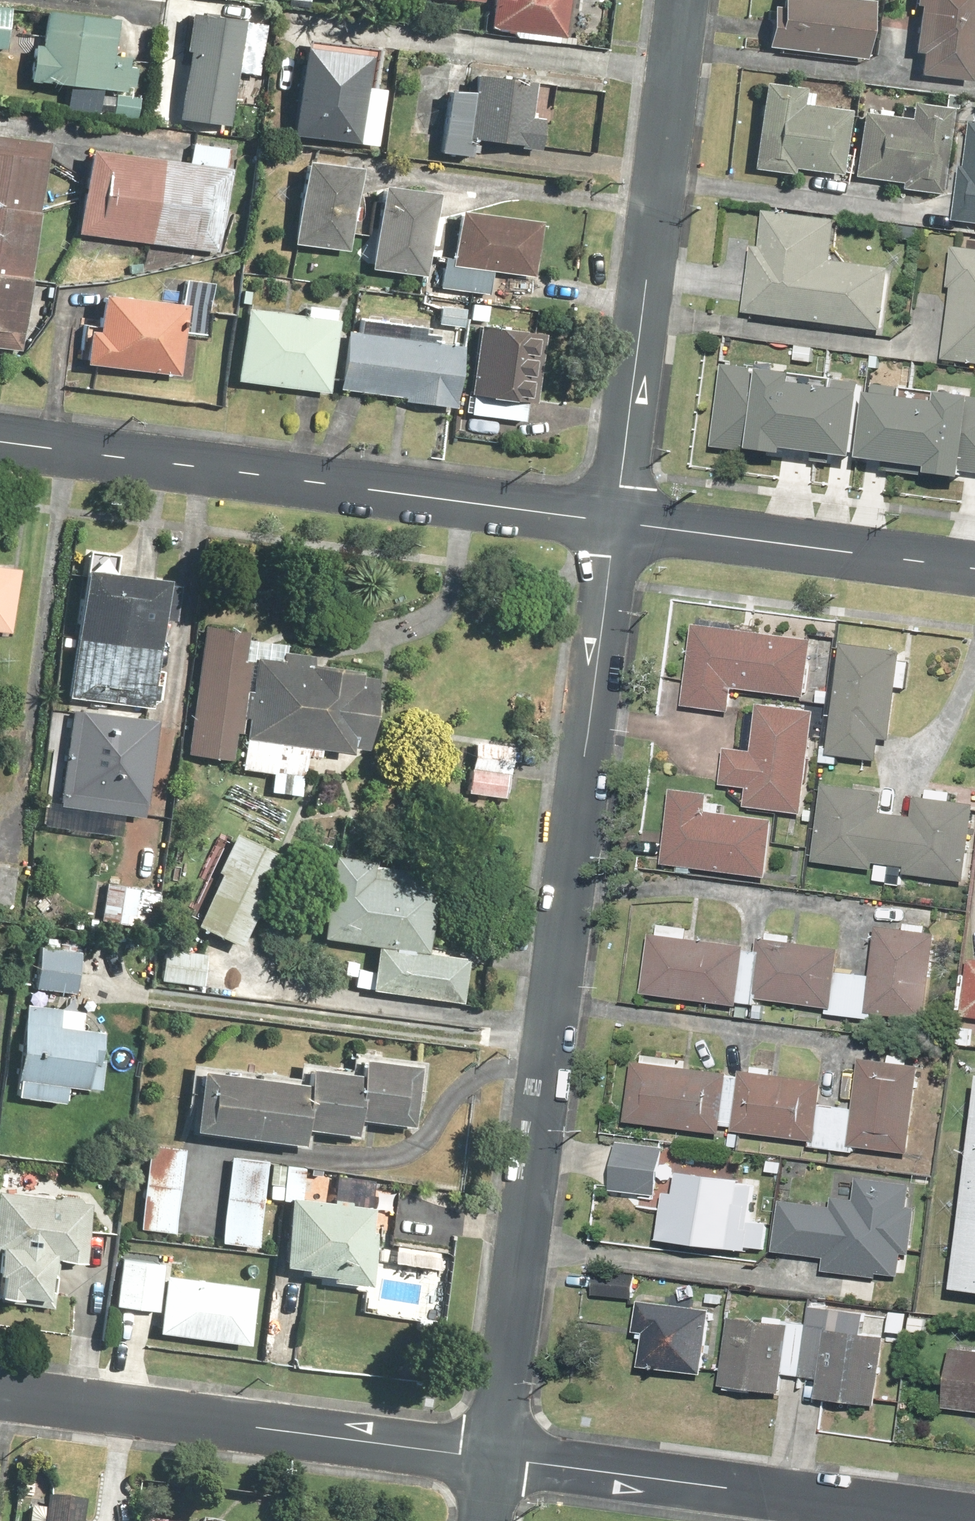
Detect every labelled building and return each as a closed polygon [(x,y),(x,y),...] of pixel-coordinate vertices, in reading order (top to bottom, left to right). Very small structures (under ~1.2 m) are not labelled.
[(232,42),(256,43),(258,23),(237,22),(238,1),(219,0),(179,0),(171,117),(226,121),(232,42)] [(565,0),(484,0),(483,26),(563,30),(565,0)] [(762,48),(862,56),(866,0),(766,0),(762,48)] [(974,16),(974,0),(913,0),(903,73),(967,81),(974,16)] [(93,117),(94,104),(109,106),(108,116),(131,118),(137,60),(103,57),(107,15),(34,8),(31,43),(22,42),(19,80),(59,84),(56,113),(93,117)] [(360,51),(288,46),(282,136),(354,141),(360,51)] [(433,89),(431,153),(461,154),(461,146),(533,148),(534,114),(521,114),(523,71),(463,69),(462,90),(433,89)] [(788,167),(838,170),(843,108),(797,105),(798,84),(753,81),(747,170),(787,172),(788,167)] [(847,177),(894,180),(893,193),(935,196),(937,166),(941,104),(904,101),(903,116),(852,112),(847,177)] [(966,123),(962,166),(956,166),(950,221),(974,223),(974,124),(966,123)] [(0,137),(0,350),(16,352),(44,142),(0,137)] [(181,160),(80,145),(67,232),(211,255),(228,148),(184,141),(181,160)] [(347,160),(289,156),(283,246),(341,250),(347,160)] [(417,274),(422,190),(369,186),(363,271),(417,274)] [(833,219),(762,209),(756,247),(749,245),(739,312),(881,333),(891,268),(827,258),(833,219)] [(450,211),(447,254),(436,253),(433,290),(484,293),(485,272),(527,275),(531,216),(450,211)] [(949,248),(942,362),(974,364),(974,250),(949,248)] [(169,376),(175,335),(206,340),(215,285),(177,279),(174,304),(89,292),(84,328),(77,327),(72,361),(169,376)] [(461,307),(431,305),(430,325),(459,327),(461,307)] [(234,309),(228,384),(323,391),(329,316),(234,309)] [(446,408),(454,343),(430,340),(431,328),(352,318),(350,330),(337,328),(329,393),(446,408)] [(461,414),(525,419),(526,402),(532,403),(538,330),(468,325),(461,414)] [(717,365),(706,450),(774,459),(775,448),(846,458),(855,390),(789,381),(790,372),(717,365)] [(931,392),(930,401),(857,396),(852,460),(918,465),(918,474),(958,477),(958,473),(974,474),(974,395),(931,392)] [(6,634),(15,569),(0,567),(0,633),(6,634)] [(150,665),(165,666),(171,584),(156,583),(157,573),(65,567),(55,699),(147,705),(150,665)] [(238,628),(195,623),(182,753),(224,757),(226,731),(233,732),(240,657),(235,657),(238,628)] [(729,687),(805,695),(810,639),(690,626),(681,707),(727,712),(729,687)] [(899,653),(836,644),(821,755),(884,763),(899,653)] [(282,661),(254,658),(243,769),(272,772),(270,793),(304,797),(309,748),(349,752),(350,747),(361,748),(369,672),(313,666),(314,655),(283,652),(282,661)] [(748,750),(721,747),(717,787),(744,790),(742,806),(799,812),(810,711),(753,705),(748,750)] [(52,807),(102,812),(104,796),(140,800),(149,716),(62,707),(52,807)] [(506,743),(467,740),(462,793),(501,796),(506,743)] [(818,785),(808,863),(871,872),(872,865),(886,867),(884,884),(902,887),(903,876),(960,884),(971,806),(818,785)] [(703,816),(705,797),(666,792),(657,863),(765,877),(771,824),(703,816)] [(229,948),(282,855),(235,828),(182,921),(229,948)] [(431,871),(326,855),(313,939),(368,948),(362,987),(453,1001),(460,952),(419,946),(431,871)] [(0,865),(0,903),(13,903),(14,866),(0,865)] [(158,887),(97,880),(93,921),(154,928),(158,887)] [(644,935),(637,993),(731,1005),(730,1016),(748,1019),(750,1003),(824,1007),(824,1014),(865,1017),(865,1013),(923,1018),(930,932),(921,931),(922,925),(901,924),(900,930),(872,927),(868,975),(831,973),(833,947),(756,942),(756,949),(682,940),(684,925),(657,922),(655,936),(644,935)] [(183,948),(186,929),(162,926),(155,983),(200,989),(205,951),(183,948)] [(34,939),(30,986),(73,990),(77,943),(34,939)] [(966,960),(958,1020),(974,1022),(974,961),(966,960)] [(18,1005),(7,1094),(59,1100),(60,1086),(98,1091),(107,1015),(18,1005)] [(292,1062),(290,1078),(184,1063),(175,1127),(288,1143),(290,1125),(350,1133),(352,1122),(397,1128),(406,1060),(350,1053),(348,1070),(292,1062)] [(628,1064),(620,1120),(716,1134),(717,1123),(729,1125),(728,1132),(804,1142),(804,1147),(851,1154),(852,1147),(903,1154),(915,1066),(905,1065),(906,1055),(885,1053),(884,1062),(855,1058),(848,1107),(818,1103),(821,1083),(735,1072),(735,1075),(675,1067),(676,1059),(640,1054),(638,1065),(628,1064)] [(973,1078),(945,1288),(974,1292),(974,1078),(973,1078)] [(651,1194),(656,1146),(611,1141),(606,1189),(651,1194)] [(167,1237),(182,1149),(142,1142),(127,1231),(167,1237)] [(251,1249),(264,1156),(226,1151),(213,1244),(251,1249)] [(766,1224),(747,1222),(751,1182),(669,1175),(667,1193),(659,1193),(654,1241),(745,1249),(764,1251),(766,1224)] [(822,1257),(821,1274),(905,1278),(910,1184),(828,1179),(827,1204),(771,1201),(768,1254),(822,1257)] [(77,1261),(82,1199),(0,1193),(0,1296),(50,1299),(53,1259),(77,1261)] [(372,1208),(282,1195),(271,1273),(361,1285),(372,1208)] [(157,1262),(113,1255),(105,1305),(149,1312),(157,1262)] [(250,1288),(159,1272),(148,1333),(239,1349),(250,1288)] [(633,1301),(630,1332),(639,1333),(636,1369),(701,1375),(707,1309),(633,1301)] [(812,1376),(809,1400),(875,1409),(887,1320),(808,1310),(799,1374),(812,1376)] [(777,1395),(779,1375),(796,1377),(803,1326),(785,1324),(725,1316),(716,1387),(777,1395)] [(945,1351),(943,1412),(974,1413),(974,1352),(945,1351)] [(91,1499),(48,1495),(47,1507),(35,1505),(33,1520),(89,1520),(91,1499)]
